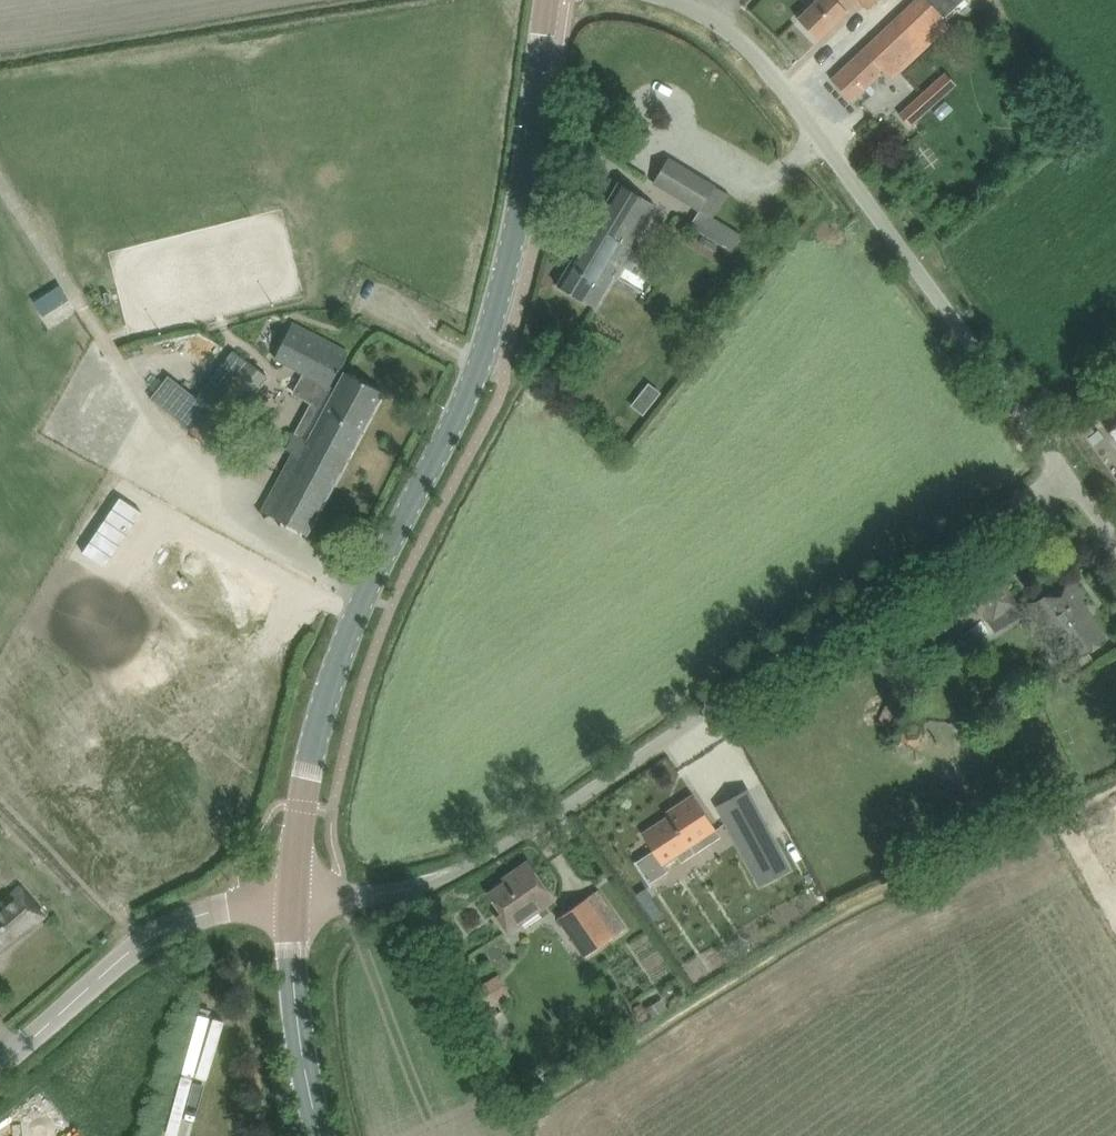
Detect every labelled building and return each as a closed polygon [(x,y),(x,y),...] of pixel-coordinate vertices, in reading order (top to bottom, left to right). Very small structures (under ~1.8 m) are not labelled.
[(818,40),(859,0),(868,9),(877,0),(818,0),(798,19),(818,40)] [(851,99),(883,70),(891,78),(907,63),(950,24),(928,0),(918,0),(848,65),(832,80),(851,99)] [(910,127),(956,86),(945,73),(898,114),(910,127)] [(713,216),(726,193),(668,158),(653,182),(698,210),(688,225),(731,251),(741,234),(713,216)] [(557,285),(576,297),(595,308),(615,274),(613,273),(616,267),(607,261),(645,199),(618,182),(557,285)] [(274,357),(310,376),(330,386),(348,352),(292,323),(274,357)] [(190,433),(209,448),(266,376),(247,361),(190,433)] [(261,510),(307,535),(383,392),(344,372),(308,440),(295,433),(287,449),(292,452),(261,510)] [(647,384),(631,404),(643,414),(659,394),(647,384)] [(1108,431),(1115,443),(1115,425),(1108,431)] [(269,470),(263,481),(272,485),(278,475),(269,470)] [(119,497),(82,552),(105,567),(142,512),(119,497)] [(225,581),(175,654),(208,677),(250,616),(232,603),(242,588),(233,583),(245,562),(217,547),(205,569),(225,581)] [(940,598),(960,628),(981,614),(988,623),(1017,603),(992,566),(967,583),(965,580),(940,598)] [(1107,640),(1081,601),(1085,598),(1070,577),(1036,600),(1059,634),(1067,628),(1086,654),(1107,640)] [(891,742),(901,746),(903,742),(911,745),(917,732),(900,724),(891,742)] [(635,861),(634,862),(650,886),(651,885),(650,883),(666,871),(666,872),(668,871),(666,868),(665,869),(662,864),(690,846),(695,853),(720,837),(693,796),(676,807),(678,811),(642,835),(653,851),(636,862),(635,861)] [(763,822),(735,837),(751,869),(780,853),(763,822)] [(486,891),(499,910),(510,925),(550,898),(524,861),(508,872),(510,875),(486,891)] [(45,917),(21,886),(0,905),(0,953),(45,917)] [(582,954),(583,956),(614,935),(613,934),(609,936),(584,899),(587,897),(586,896),(556,917),(557,918),(560,916),(586,952),(582,954)] [(478,987),(488,1004),(508,992),(499,975),(478,987)] [(223,1012),(208,1009),(184,1129),(198,1132),(223,1012)]
